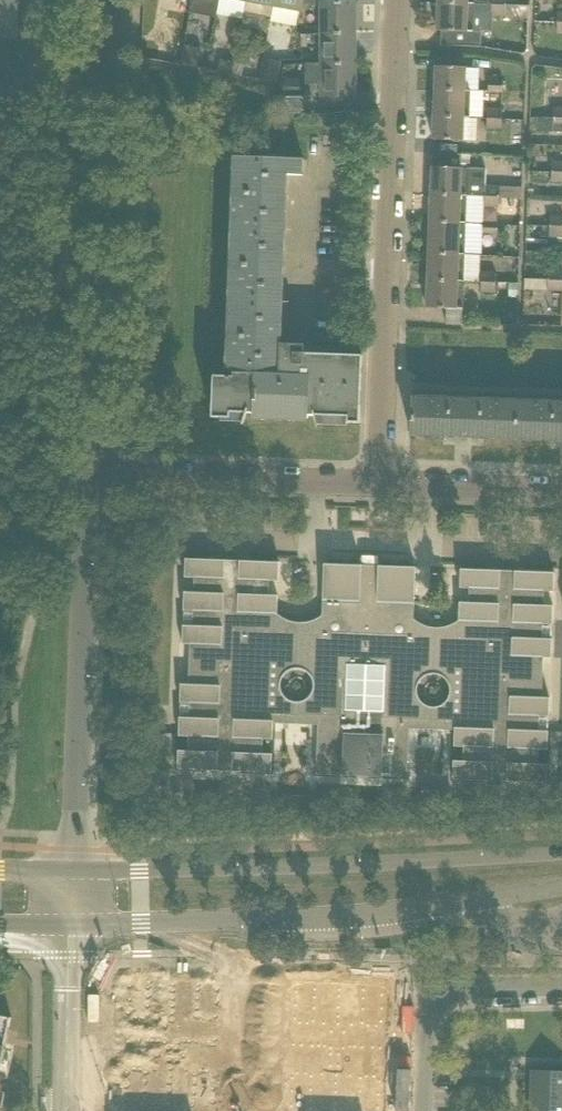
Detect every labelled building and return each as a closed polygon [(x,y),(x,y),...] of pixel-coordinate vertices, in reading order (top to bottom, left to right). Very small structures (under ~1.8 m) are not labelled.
[(17,39),(19,0),(0,0),(0,38),(17,39)] [(274,7),(301,12),(302,5),(303,0),(275,0),(274,7)] [(321,3),(321,34),(356,33),(356,2),(321,3)] [(481,47),(482,31),(473,30),(474,4),(438,3),(437,31),(442,31),(441,46),(481,47)] [(506,15),(506,5),(492,5),(492,15),(506,15)] [(356,33),(321,34),(321,64),(356,64),(356,33)] [(233,74),(235,62),(220,59),(218,71),(233,74)] [(278,83),(282,62),(263,59),(260,79),(278,83)] [(356,64),(321,64),(307,64),(307,84),(321,84),(322,95),(357,95),(356,64)] [(466,67),(436,66),(435,90),(465,91),(465,90),(466,67)] [(303,93),(303,78),(284,78),(284,84),(284,89),(285,90),(285,92),(284,92),(284,93),(285,93),(303,93)] [(488,81),(488,92),(503,92),(504,81),(488,81)] [(465,91),(435,90),(434,116),(464,118),(470,118),(471,90),(465,90),(465,91)] [(487,119),(502,119),(502,109),(488,108),(487,119)] [(561,118),(561,109),(554,109),(554,118),(561,118)] [(434,116),(433,140),(463,141),(464,118),(434,116)] [(554,118),(531,118),(531,124),(540,125),(540,129),(543,129),(543,130),(554,131),(553,132),(561,132),(561,118),(554,118)] [(502,119),(487,119),(487,130),(501,131),(502,119)] [(433,153),(432,167),(431,195),(467,196),(485,197),(499,197),(500,197),(501,187),(486,186),(486,169),(461,168),(461,154),(433,153)] [(335,423),(360,423),(363,356),(304,353),(305,341),(295,340),(294,342),(282,344),(281,344),(287,175),(302,176),(302,175),(304,175),(304,160),(303,160),(235,157),(227,376),(214,376),(212,417),(231,418),(231,413),(246,413),(244,422),(245,423),(248,414),(253,414),(253,416),(255,416),(256,414),(306,416),(306,418),(309,418),(309,416),(314,416),(317,425),(318,425),(335,425),(335,423)] [(561,173),(561,161),(553,161),(552,172),(561,173)] [(552,172),(552,183),(561,184),(561,173),(552,172)] [(466,223),(467,196),(431,195),(430,222),(466,223)] [(499,197),(485,197),(484,206),(499,207),(499,197)] [(561,226),(561,217),(550,217),(550,226),(561,226)] [(429,253),(464,254),(476,254),(478,223),(466,223),(430,222),(429,253)] [(498,233),(498,224),(484,224),(483,233),(498,233)] [(561,236),(561,226),(550,226),(550,236),(561,236)] [(428,280),(463,282),(464,254),(429,253),(428,280)] [(549,280),(561,281),(561,269),(549,268),(549,280)] [(482,282),(496,283),(497,273),(482,272),(482,282)] [(428,280),(427,308),(462,309),(463,282),(428,280)] [(549,280),(548,291),(561,291),(561,281),(549,280)] [(496,292),(496,283),(482,282),(481,292),(496,292)] [(518,283),(509,283),(509,297),(518,297),(518,283)] [(411,435),(442,436),(516,439),(518,398),(413,394),(411,435)] [(561,440),(561,400),(518,398),(516,439),(561,440)] [(283,617),(280,615),(278,614),(278,595),(269,595),(269,580),(279,581),(280,562),(186,559),(185,578),(195,578),(194,592),(185,592),(184,611),(193,611),(193,625),(183,625),(183,636),(191,636),(189,684),(181,684),(180,703),(190,703),(189,717),(180,717),(179,736),(189,736),(188,751),(179,750),(178,769),(272,773),(272,754),(263,753),(263,739),(273,740),(274,723),(319,725),(317,774),(408,778),(410,728),(455,730),(454,746),(464,747),(463,761),(454,761),(453,780),(547,783),(548,764),(538,764),(539,749),(548,750),(549,731),(539,730),(540,716),(549,716),(550,697),(542,697),(544,658),(552,658),(552,639),(543,638),(543,624),(553,625),(554,605),(544,605),(544,591),(554,591),(555,572),(461,569),(460,588),(470,588),(469,602),(460,602),(459,621),(457,622),(453,624),(451,625),(447,626),(442,627),(439,628),(435,628),(431,627),(428,626),(423,625),(421,624),(418,622),(416,620),(414,619),(416,567),(325,564),(323,615),(319,618),(316,619),(313,621),(310,622),(306,622),(304,622),(300,623),(298,622),(294,622),(292,621),(287,620),(283,617)] [(130,980),(127,1091),(126,1105),(215,1108),(220,984),(130,980)] [(384,989),(295,986),(291,1110),(309,1110),(380,1110),(384,989)] [(12,1018),(0,1015),(0,1074),(12,1018)] [(532,1070),(531,1099),(561,1100),(561,1071),(532,1070)] [(531,1099),(530,1110),(561,1110),(561,1100),(531,1099)]
